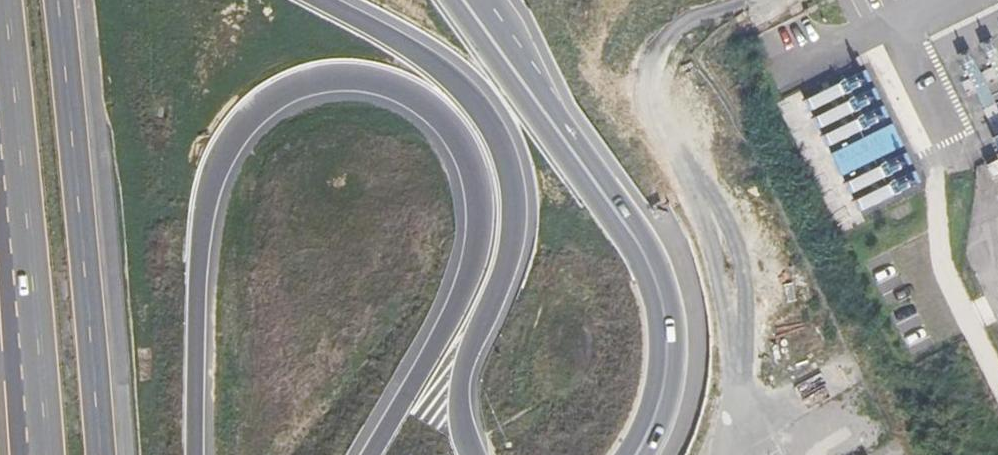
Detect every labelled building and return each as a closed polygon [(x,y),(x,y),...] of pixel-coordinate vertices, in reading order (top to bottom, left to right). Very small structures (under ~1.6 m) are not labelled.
[(849,147),(836,151),(841,171),(854,167),(849,147)]
